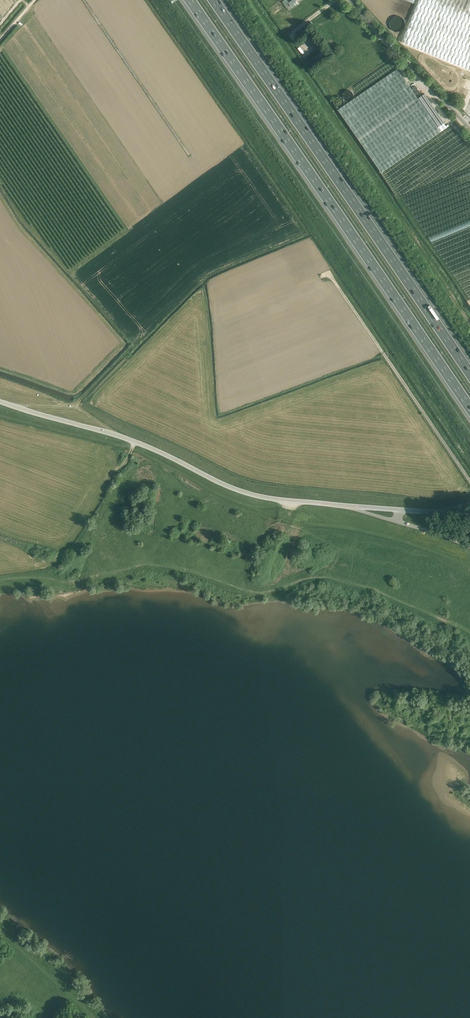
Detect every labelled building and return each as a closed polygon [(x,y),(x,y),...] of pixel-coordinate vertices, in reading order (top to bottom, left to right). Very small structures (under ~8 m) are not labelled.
[(296,0),(292,0),(288,2),(288,1),(287,0),(284,0),(282,1),(289,10),(298,3),(296,0)] [(444,0),(419,0),(401,43),(469,71),(469,10),(444,0)] [(469,10),(469,0),(444,0),(469,10)] [(391,19),(395,29),(401,27),(405,25),(402,16),(391,19)] [(311,31),(303,37),(314,51),(322,44),(311,31)] [(326,54),(323,51),(315,57),(318,60),(326,54)] [(397,68),(338,109),(381,172),(447,127),(424,93),(418,98),(397,68)] [(347,100),(348,101),(349,100),(350,100),(351,100),(351,99),(352,99),(352,98),(353,98),(353,97),(353,96),(353,95),(353,94),(353,93),(352,92),(351,91),(350,90),(349,90),(348,90),(347,90),(346,90),(346,91),(345,91),(344,92),(344,93),(343,93),(343,94),(343,95),(343,96),(343,97),(343,98),(344,98),(344,99),(345,99),(345,100),(346,100),(347,100)] [(339,107),(340,107),(341,106),(342,106),(343,105),(343,104),(344,104),(344,103),(344,102),(344,101),(344,100),(344,99),(343,99),(343,98),(342,97),(341,97),(340,96),(339,96),(338,96),(337,97),(336,97),(335,98),(334,99),(334,100),(334,101),(334,102),(334,103),(334,104),(335,105),(336,106),(337,106),(338,107),(339,107)]
